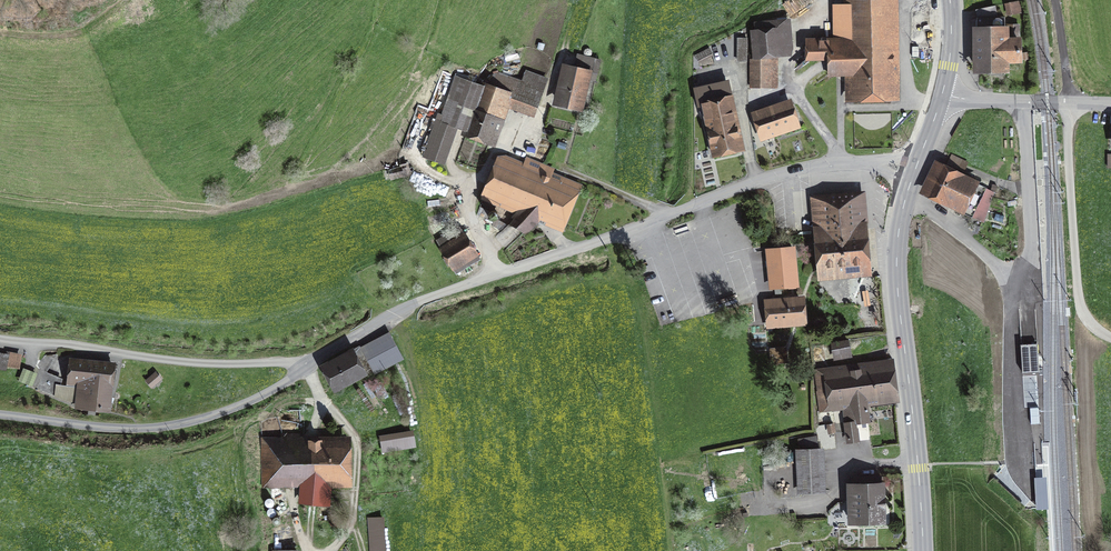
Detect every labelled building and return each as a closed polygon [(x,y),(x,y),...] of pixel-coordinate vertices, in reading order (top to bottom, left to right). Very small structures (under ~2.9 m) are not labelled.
[(891,95),(890,0),(851,0),(852,41),(808,42),(808,59),(832,59),(832,65),(853,65),(853,96),(891,95)] [(1006,4),(1008,15),(1020,12),(1018,1),(1006,4)] [(994,6),(977,9),(978,18),(977,18),(977,70),(1005,69),(1005,17),(996,17),(994,6)] [(791,50),(790,32),(787,32),(786,20),(757,23),(758,35),(752,35),(753,52),(775,52),(791,50)] [(747,38),(738,38),(738,61),(747,61),(747,38)] [(700,62),(712,55),(709,49),(696,55),(700,62)] [(776,56),(775,52),(753,52),(753,84),(776,85),(776,56)] [(559,102),(578,107),(586,72),(597,74),(600,60),(578,55),(574,69),(567,67),(559,102)] [(436,120),(423,156),(441,163),(454,126),(489,140),(505,95),(537,106),(546,79),(526,72),(523,82),(499,73),(494,74),(489,88),(456,76),(439,121),(436,120)] [(699,105),(701,116),(705,115),(709,132),(708,133),(708,136),(712,135),(716,153),(740,148),(735,127),(738,126),(728,81),(696,88),(696,96),(698,106),(699,105)] [(756,116),(763,135),(795,124),(788,105),(756,116)] [(510,223),(522,235),(540,216),(559,223),(572,191),(498,160),(482,199),(514,212),(517,206),(524,209),(510,223)] [(409,173),(406,165),(390,169),(392,178),(409,173)] [(926,192),(972,213),(984,188),(939,166),(926,192)] [(865,269),(859,198),(818,202),(824,272),(865,269)] [(446,207),(425,217),(432,233),(454,223),(446,207)] [(456,273),(478,259),(474,251),(470,253),(458,232),(441,242),(454,263),(451,265),(456,273)] [(796,283),(793,247),(768,249),(771,285),(796,283)] [(770,323),(803,320),(801,300),(768,304),(770,323)] [(373,371),(374,373),(402,358),(391,336),(362,351),(373,371)] [(834,343),(836,355),(850,352),(848,340),(834,343)] [(1023,372),(1039,372),(1037,344),(1021,344),(1023,372)] [(772,360),(785,358),(784,345),(770,347),(772,360)] [(327,368),(336,385),(361,372),(363,376),(373,371),(362,351),(361,349),(327,368)] [(7,356),(0,355),(0,368),(5,368),(5,366),(19,365),(20,357),(7,354),(7,356)] [(108,409),(113,365),(72,361),(69,385),(80,386),(79,395),(78,395),(78,405),(87,407),(108,409)] [(817,391),(819,411),(830,410),(829,405),(891,396),(887,366),(825,374),(827,390),(817,391)] [(146,381),(151,386),(160,378),(156,373),(146,381)] [(848,439),(858,438),(856,422),(870,419),(868,407),(844,411),(848,439)] [(1039,408),(1030,408),(1030,409),(1031,424),(1039,424),(1039,408)] [(413,446),(411,436),(384,440),(385,450),(413,446)] [(800,439),(802,448),(816,445),(814,437),(800,439)] [(270,463),(270,479),(345,478),(344,444),(275,446),(275,463),(270,463)] [(821,450),(801,451),(803,491),(823,490),(821,450)] [(880,476),(854,477),(855,520),(883,520),(882,485),(881,485),(880,476)] [(1047,477),(1034,478),(1036,510),(1048,510),(1047,477)] [(999,496),(1005,489),(992,478),(986,484),(999,496)] [(1005,489),(999,496),(1018,513),(1024,507),(1005,489)] [(371,550),(385,550),(383,518),(369,519),(371,550)]
